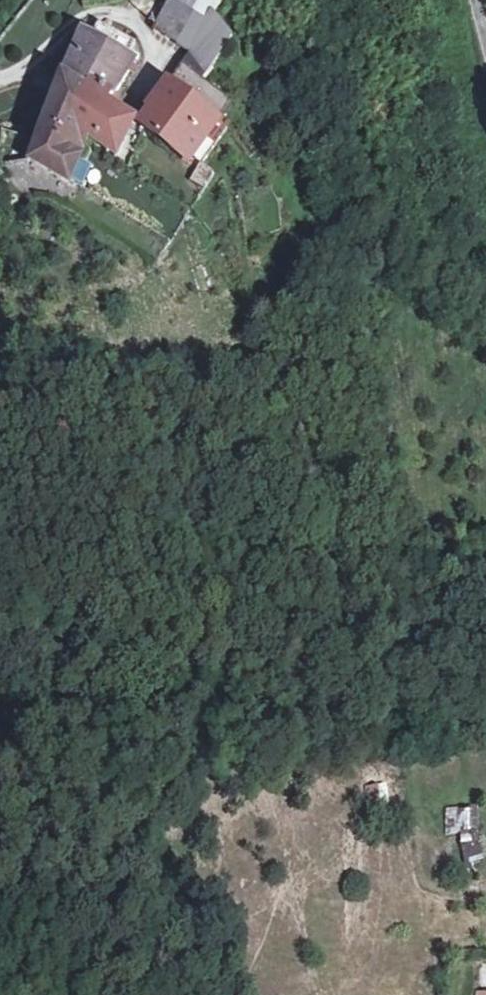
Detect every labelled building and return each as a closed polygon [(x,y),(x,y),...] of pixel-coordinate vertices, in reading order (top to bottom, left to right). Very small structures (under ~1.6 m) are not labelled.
[(191,56),(217,20),(223,11),(206,0),(173,0),(153,32),(191,56)] [(234,43),(217,20),(191,56),(197,64),(208,76),(234,43)] [(85,34),(63,78),(90,92),(93,87),(111,97),(114,93),(115,91),(136,63),(127,57),(134,45),(100,26),(92,38),(85,34)] [(190,73),(197,64),(191,56),(183,66),(190,73)] [(208,76),(197,64),(190,73),(203,83),(208,76)] [(183,66),(175,77),(182,83),(190,73),(183,66)] [(190,73),(182,83),(175,77),(169,84),(150,110),(154,113),(142,127),(198,172),(201,167),(208,171),(233,141),(235,139),(222,129),(221,127),(236,108),(203,83),(190,73)] [(63,78),(31,159),(65,178),(69,180),(87,145),(90,138),(75,128),(90,92),(63,78)] [(105,105),(111,97),(93,87),(90,92),(75,128),(90,138),(116,156),(132,124),(111,109),(105,105)] [(114,93),(111,97),(105,105),(111,109),(120,98),(114,93)] [(201,167),(198,172),(192,181),(204,190),(214,176),(208,171),(201,167)] [(82,934),(83,949),(96,949),(95,933),(82,934)]
